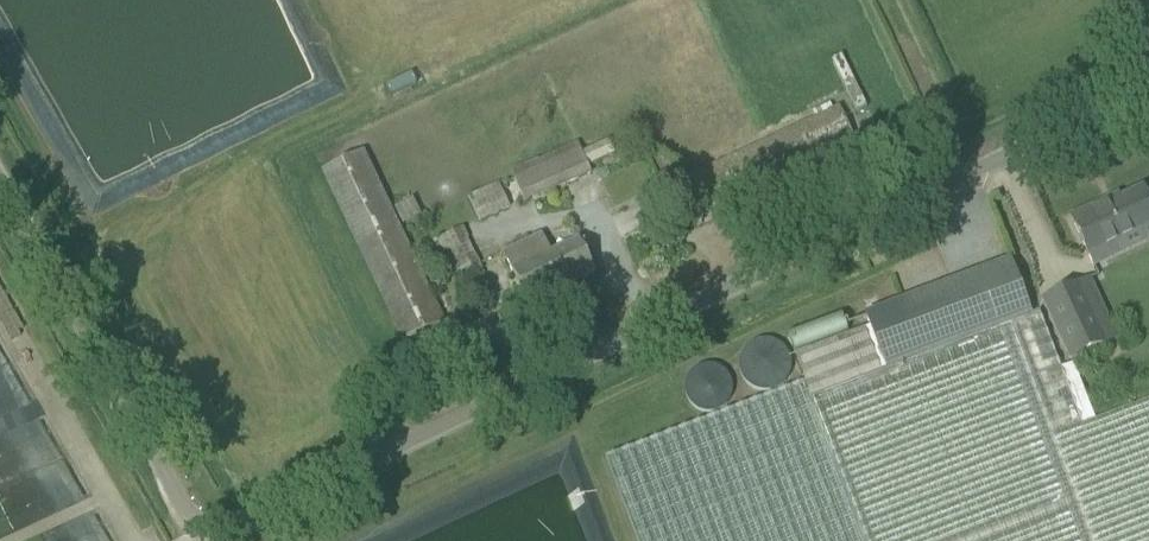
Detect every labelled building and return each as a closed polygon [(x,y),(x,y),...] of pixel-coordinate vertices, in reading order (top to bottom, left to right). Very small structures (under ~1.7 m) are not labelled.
[(841,56),(831,61),(855,112),(865,107),(841,56)] [(679,183),(695,218),(858,143),(841,108),(679,183)] [(511,172),(524,202),(590,174),(588,169),(616,155),(609,141),(581,154),(576,143),(511,172)] [(322,171),(403,342),(444,323),(362,152),(322,171)] [(467,197),(478,223),(510,209),(499,184),(467,197)] [(1089,256),(1148,227),(1148,201),(1144,190),(1108,207),(1106,203),(1072,219),(1089,256)] [(392,209),(400,227),(419,218),(411,201),(392,209)] [(734,205),(721,211),(725,221),(738,215),(734,205)] [(438,242),(454,275),(479,262),(468,241),(469,240),(464,229),(438,242)] [(504,254),(527,305),(595,274),(580,241),(551,255),(542,236),(504,254)] [(605,459),(636,540),(1148,540),(1148,400),(1095,421),(1073,365),(1060,370),(1038,313),(1031,316),(1011,262),(867,317),(870,328),(852,334),(795,356),(805,383),(605,459)] [(1041,301),(1069,363),(1119,340),(1091,278),(1041,301)] [(738,359),(774,385),(790,364),(754,337),(738,359)] [(699,407),(725,398),(712,364),(687,373),(699,407)] [(563,453),(497,480),(504,498),(559,475),(566,492),(576,487),(563,453)]
